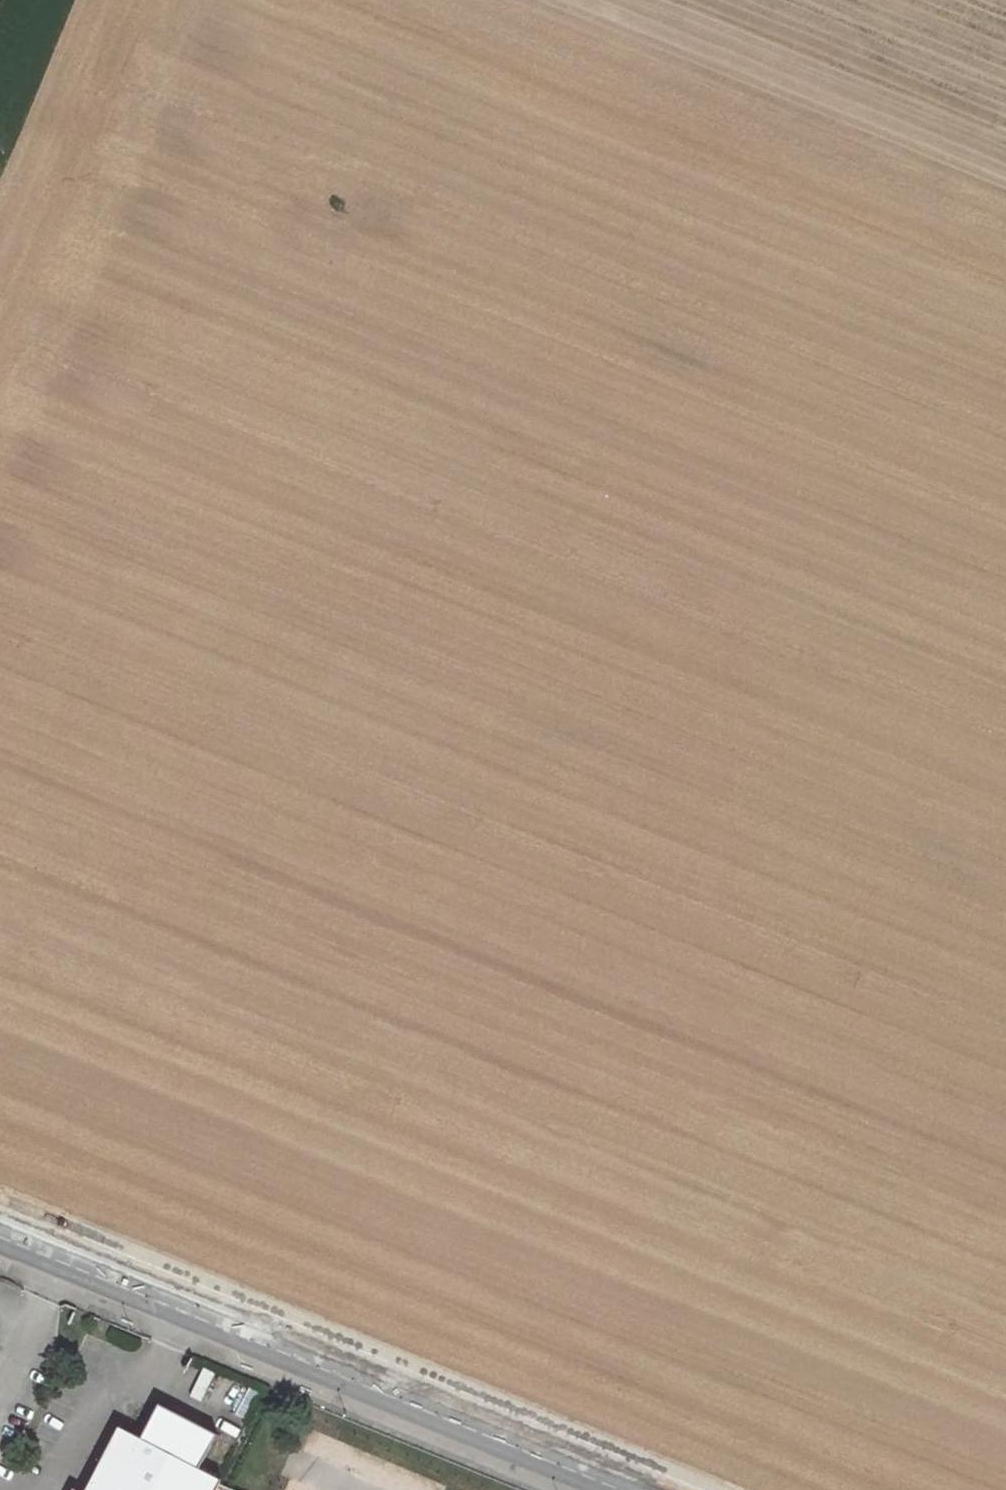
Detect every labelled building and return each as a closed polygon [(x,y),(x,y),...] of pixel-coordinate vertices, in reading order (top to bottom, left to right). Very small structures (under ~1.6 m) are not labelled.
[(221,1480),(199,1469),(216,1435),(159,1405),(141,1439),(128,1432),(115,1436),(87,1489),(216,1489),(221,1480)]
